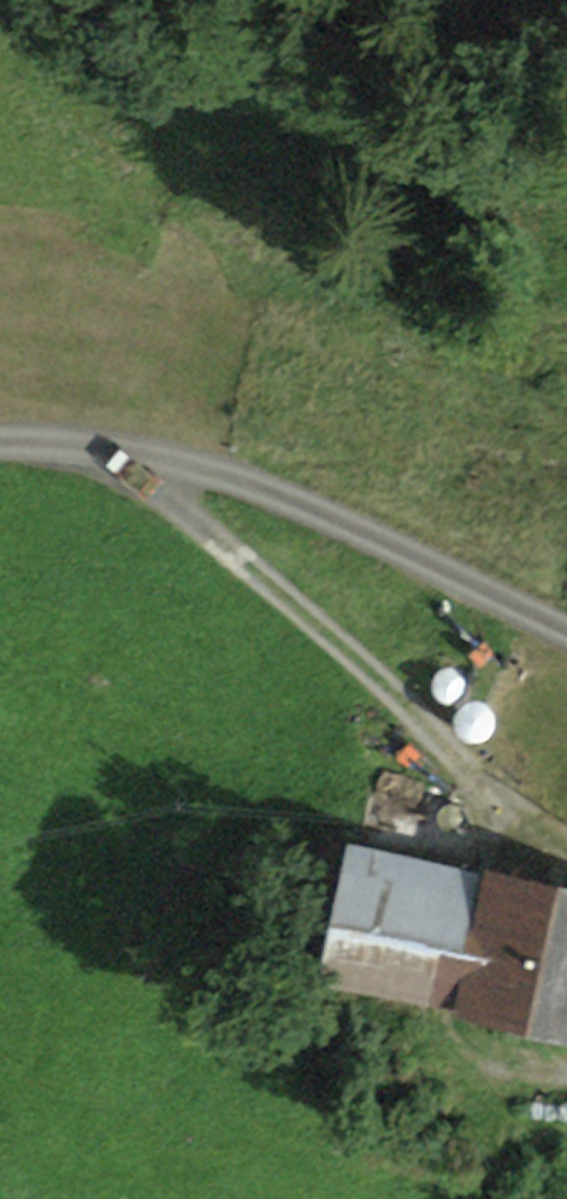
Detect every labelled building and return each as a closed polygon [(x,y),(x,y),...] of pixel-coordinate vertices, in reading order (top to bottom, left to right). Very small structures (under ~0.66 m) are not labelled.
[(359,854),(331,966),(566,1024),(566,906),(359,854)]
